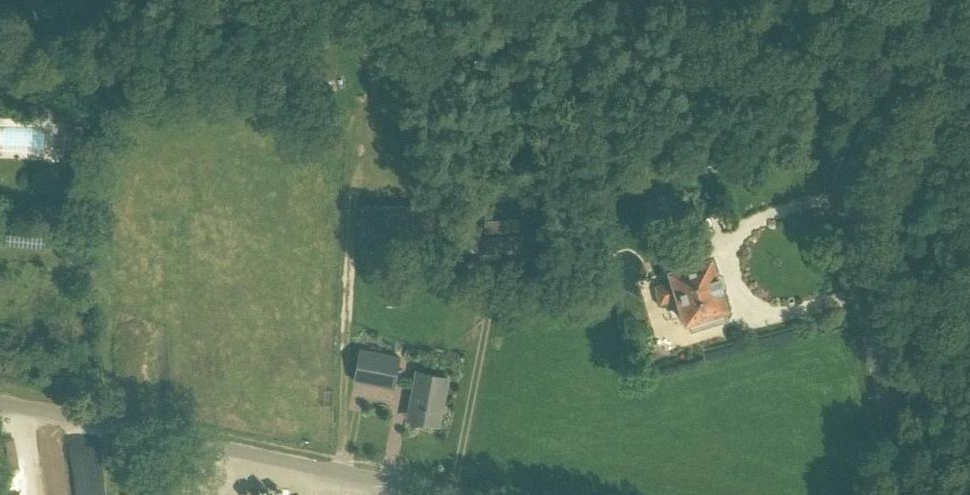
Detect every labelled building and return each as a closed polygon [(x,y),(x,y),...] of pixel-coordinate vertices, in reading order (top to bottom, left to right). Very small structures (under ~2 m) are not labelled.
[(665,205),(662,194),(644,199),(647,211),(645,211),(653,238),(675,230),(668,204),(665,205)] [(669,271),(672,281),(655,286),(660,303),(678,298),(685,323),(688,322),(691,331),(727,320),(724,310),(727,310),(721,290),(723,290),(719,277),(717,277),(711,258),(669,271)] [(395,390),(401,356),(360,349),(354,382),(395,390)] [(438,426),(447,378),(417,372),(410,408),(416,409),(414,421),(438,426)] [(83,482),(101,477),(97,463),(79,468),(83,482)]
